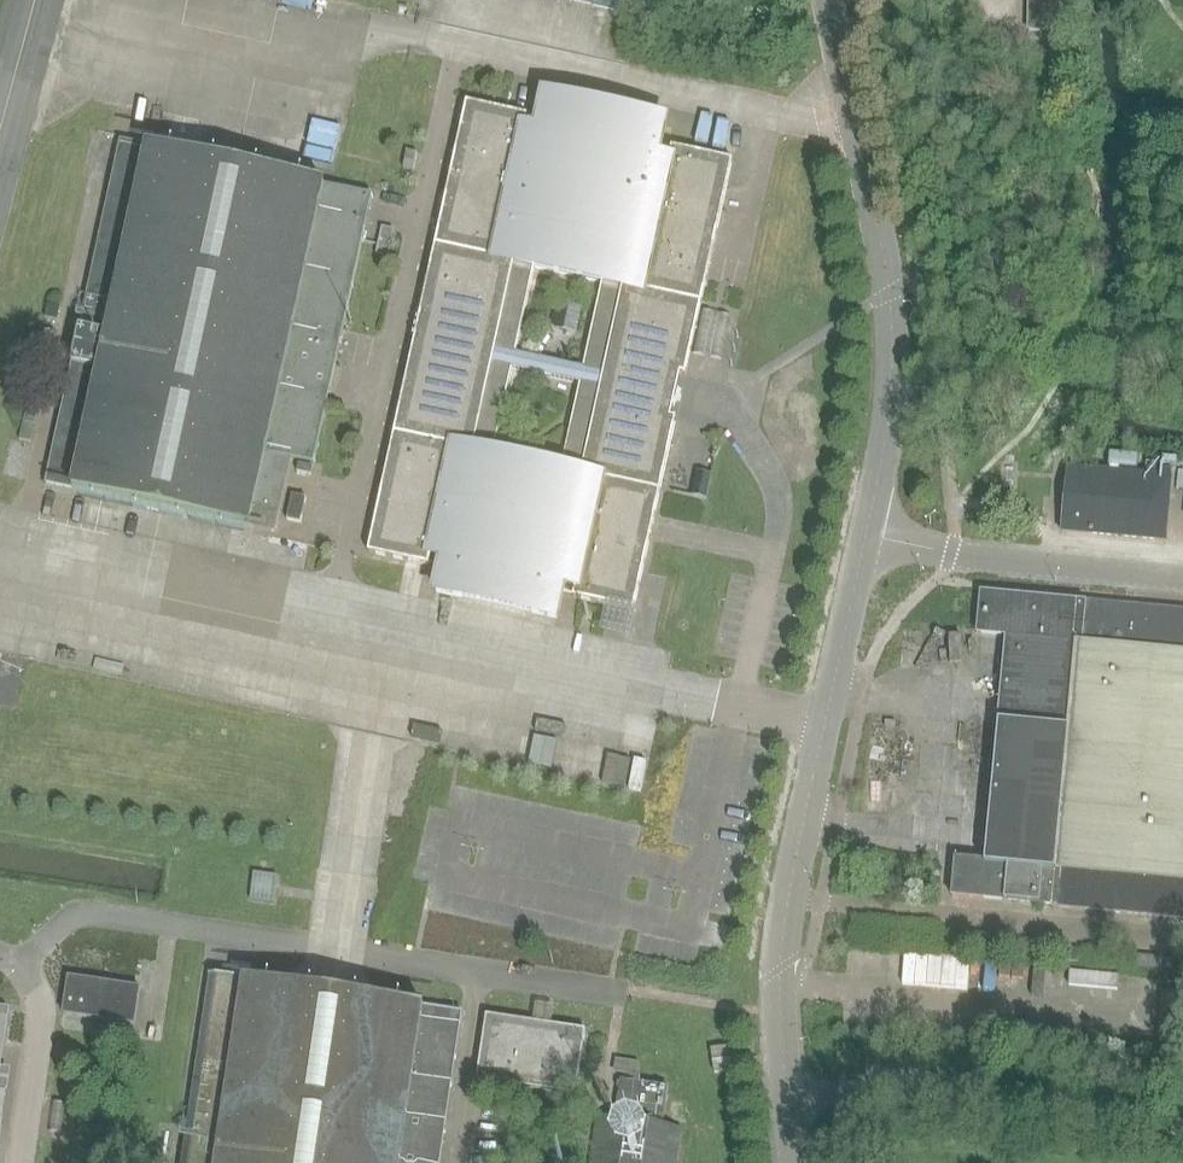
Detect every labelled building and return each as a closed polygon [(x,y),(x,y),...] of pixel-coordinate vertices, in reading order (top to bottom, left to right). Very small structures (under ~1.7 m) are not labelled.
[(605,8),(618,10),(620,0),(570,0),(605,8)] [(1060,31),(1060,0),(1029,0),(1028,30),(1060,31)] [(527,116),(466,102),(368,553),(428,566),(431,553),(444,556),(436,592),(555,618),(563,582),(576,585),(573,597),(634,611),(676,418),(674,418),(674,419),(669,418),(670,415),(670,412),(668,410),(666,408),(659,404),(660,400),(658,400),(662,383),(673,386),(676,373),(684,375),(683,376),(685,376),(732,161),(671,147),(668,160),(656,157),(664,121),(614,110),(544,95),(537,131),(524,128),(527,116)] [(361,243),(372,195),(120,140),(45,484),(249,529),(250,526),(274,532),(290,458),(313,463),(326,404),(343,329),(361,243)] [(403,159),(414,161),(415,153),(405,151),(403,159)] [(401,168),(412,171),(413,162),(403,160),(401,168)] [(45,318),(58,320),(60,308),(48,305),(45,318)] [(1084,454),(1094,455),(1095,444),(1085,443),(1084,454)] [(1139,470),(1140,459),(1141,456),(1111,453),(1111,456),(1110,467),(1112,467),(1111,472),(1068,468),(1061,532),(1165,541),(1169,498),(1169,493),(1172,469),(1161,468),(1161,464),(1146,463),(1145,475),(1117,473),(1117,468),(1139,470)] [(297,472),(311,475),(312,467),(298,464),(297,472)] [(292,494),(286,520),(300,523),(306,498),(292,494)] [(977,628),(977,634),(1007,637),(985,863),(955,860),(952,897),(1182,919),(1182,613),(1084,603),(1085,602),(981,593),(977,628)] [(1056,959),(1065,959),(1066,949),(1057,948),(1056,959)] [(1066,949),(1065,959),(1065,962),(1078,963),(1079,950),(1066,949)] [(1173,960),(1133,956),(1132,967),(1172,971),(1173,960)] [(251,966),(231,963),(230,973),(249,976),(251,966)] [(447,1010),(423,1007),(423,1006),(244,980),(243,980),(210,975),(182,1162),(439,1162),(461,1013),(447,1010)] [(68,978),(66,994),(63,1014),(134,1025),(139,989),(68,978)] [(579,1063),(580,1063),(585,1030),(486,1016),(476,1081),(575,1096),(579,1073),(577,1073),(572,1072),(573,1062),(579,1062),(579,1063)] [(728,1047),(710,1050),(712,1059),(730,1056),(728,1047)] [(732,1071),(730,1059),(712,1061),(714,1073),(732,1071)] [(614,1069),(637,1073),(639,1064),(615,1060),(614,1069)] [(681,1129),(662,1126),(668,1087),(621,1080),(616,1119),(597,1116),(590,1162),(676,1162),(681,1129)]
